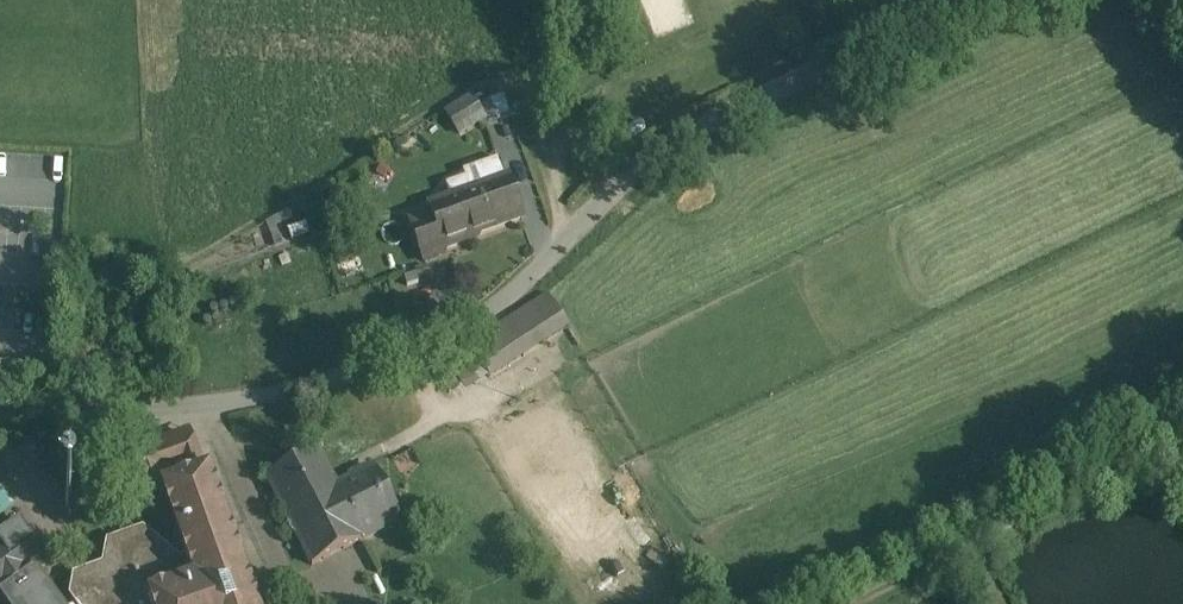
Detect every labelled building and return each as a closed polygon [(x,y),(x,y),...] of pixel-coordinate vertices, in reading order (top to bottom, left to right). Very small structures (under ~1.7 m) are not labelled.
[(471,102),(447,117),(461,139),(485,124),(471,102)] [(472,192),(460,196),(475,236),(523,219),(509,179),(496,183),(472,192)] [(460,196),(429,207),(434,221),(412,228),(424,263),(441,257),(444,251),(457,246),(459,242),(475,236),(460,196)] [(548,298),(470,348),(474,354),(439,376),(450,393),(563,321),(548,298)] [(199,452),(199,451),(194,452),(187,434),(129,455),(130,458),(130,457),(141,489),(142,492),(145,499),(165,492),(169,491),(171,495),(165,497),(166,500),(172,498),(176,512),(171,514),(172,517),(177,515),(182,529),(177,531),(178,534),(183,532),(187,543),(182,545),(183,548),(189,546),(192,556),(176,561),(142,533),(109,544),(105,567),(76,578),(71,600),(72,601),(75,603),(249,603),(247,599),(252,598),(251,594),(246,595),(241,582),(246,580),(245,578),(240,579),(236,567),(241,566),(240,563),(235,565),(230,550),(235,549),(234,546),(229,548),(225,534),(229,532),(228,529),(224,531),(219,519),(224,518),(223,515),(218,516),(213,502),(218,501),(217,498),(213,499),(208,485),(212,484),(211,481),(207,482),(205,478),(209,477),(208,474),(203,476),(201,471),(205,469),(205,468),(204,468),(199,452)] [(318,451),(267,476),(312,564),(399,520),(373,469),(337,487),(318,451)] [(0,597),(5,603),(61,603),(38,570),(48,563),(48,561),(47,561),(20,523),(21,523),(19,520),(0,534),(0,597)]
